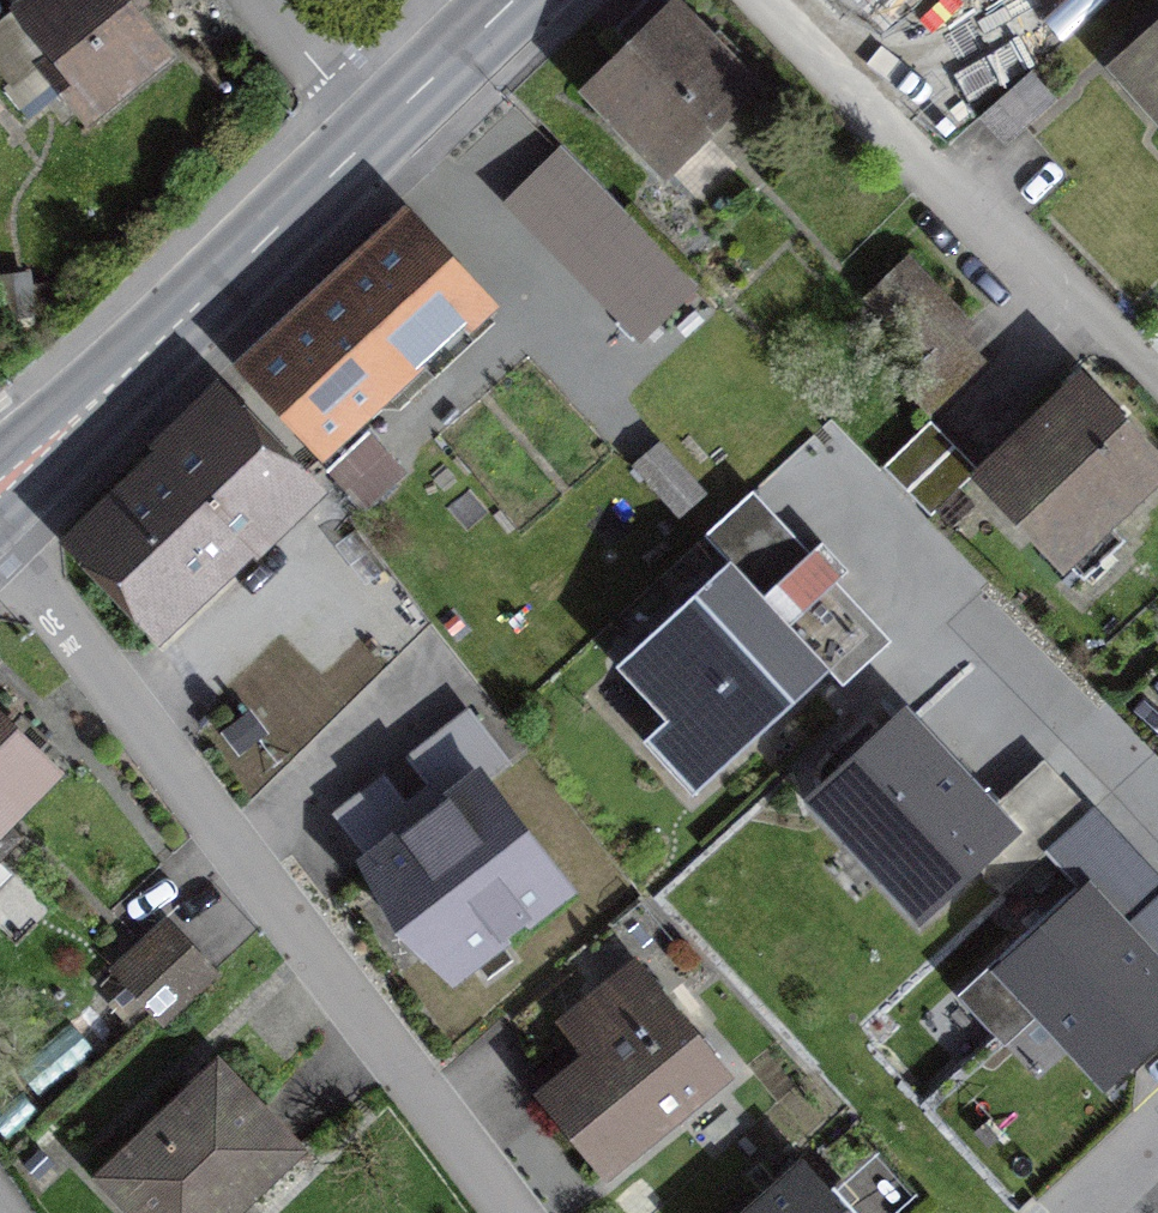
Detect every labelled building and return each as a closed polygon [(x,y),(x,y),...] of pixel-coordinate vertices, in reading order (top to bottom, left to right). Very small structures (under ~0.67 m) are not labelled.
[(17,10),(54,57),(42,66),(85,119),(168,53),(126,0),(29,0),(17,10)] [(666,0),(644,0),(615,27),(637,50),(594,91),(663,163),(746,84),(666,0)] [(1125,67),(1157,105),(1157,38),(1125,67)] [(1029,73),(979,116),(1005,145),(1055,102),(1029,73)] [(695,288),(560,150),(509,200),(644,337),(695,288)] [(411,231),(248,379),(363,504),(400,471),(348,415),(474,299),(411,231)] [(908,263),(874,295),(932,356),(905,381),(932,409),(984,359),(957,331),(966,323),(908,263)] [(1156,465),(1082,387),(989,475),(1085,576),(1122,541),(1100,518),(1156,465)] [(228,414),(90,551),(154,615),(251,519),(262,530),(274,519),(261,507),(291,477),(228,414)] [(931,419),(884,464),(932,514),(979,470),(931,419)] [(814,656),(724,558),(630,644),(685,703),(662,723),(698,762),(814,656)] [(1007,815),(910,707),(816,790),(912,899),(1007,815)] [(0,718),(0,816),(49,767),(0,718)] [(563,872),(485,771),(379,852),(457,954),(563,872)] [(18,841),(0,823),(0,859),(18,841)] [(1089,881),(1001,961),(1104,1073),(1157,1024),(1157,957),(1089,881)] [(216,972),(168,921),(116,968),(164,1020),(216,972)] [(599,1054),(552,1093),(607,1161),(716,1073),(638,977),(577,1027),(599,1054)] [(222,1072),(158,1136),(151,1129),(102,1178),(136,1212),(204,1212),(222,1195),(236,1209),(297,1148),(222,1072)] [(743,1212),(851,1212),(803,1160),(743,1212)]
